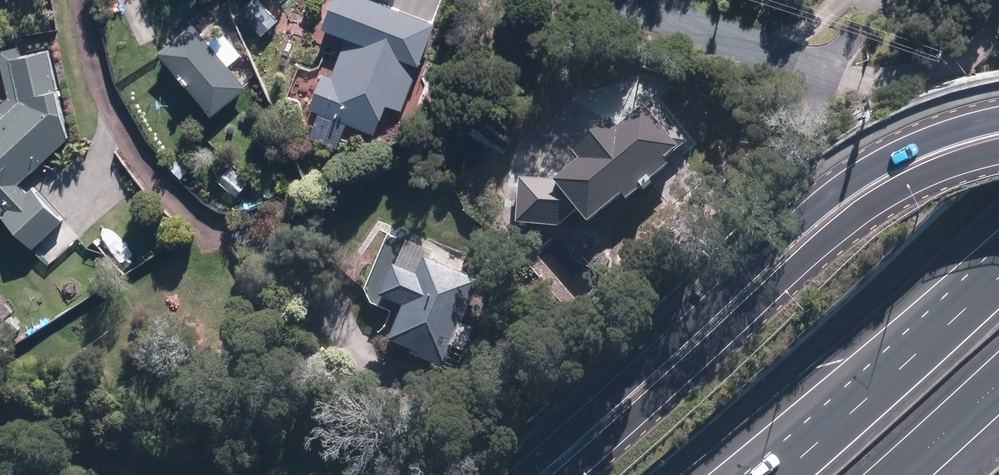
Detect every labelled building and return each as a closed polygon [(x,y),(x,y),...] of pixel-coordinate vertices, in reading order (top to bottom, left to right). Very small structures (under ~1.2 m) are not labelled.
[(236,14),(262,41),(281,23),(259,0),(251,0),(236,14)] [(373,0),(333,0),(321,30),(346,39),(331,77),(322,73),(308,109),(318,114),(308,138),(337,149),(347,125),(374,136),(386,106),(402,112),(436,25),(373,0)] [(193,25),(158,54),(212,118),(247,89),(193,25)] [(0,52),(0,59),(8,98),(0,106),(0,215),(32,249),(62,223),(32,189),(26,194),(18,185),(68,139),(48,51),(18,58),(16,49),(0,52)] [(661,165),(686,145),(652,104),(616,133),(610,125),(571,156),(578,166),(557,183),(519,180),(515,227),(554,229),(575,215),(586,228),(626,196),(628,199),(665,169),(661,165)] [(236,160),(216,178),(235,200),(256,181),(236,160)] [(410,358),(456,376),(474,330),(461,324),(479,280),(424,259),(417,278),(392,268),(379,299),(403,308),(388,346),(411,355),(410,358)]
